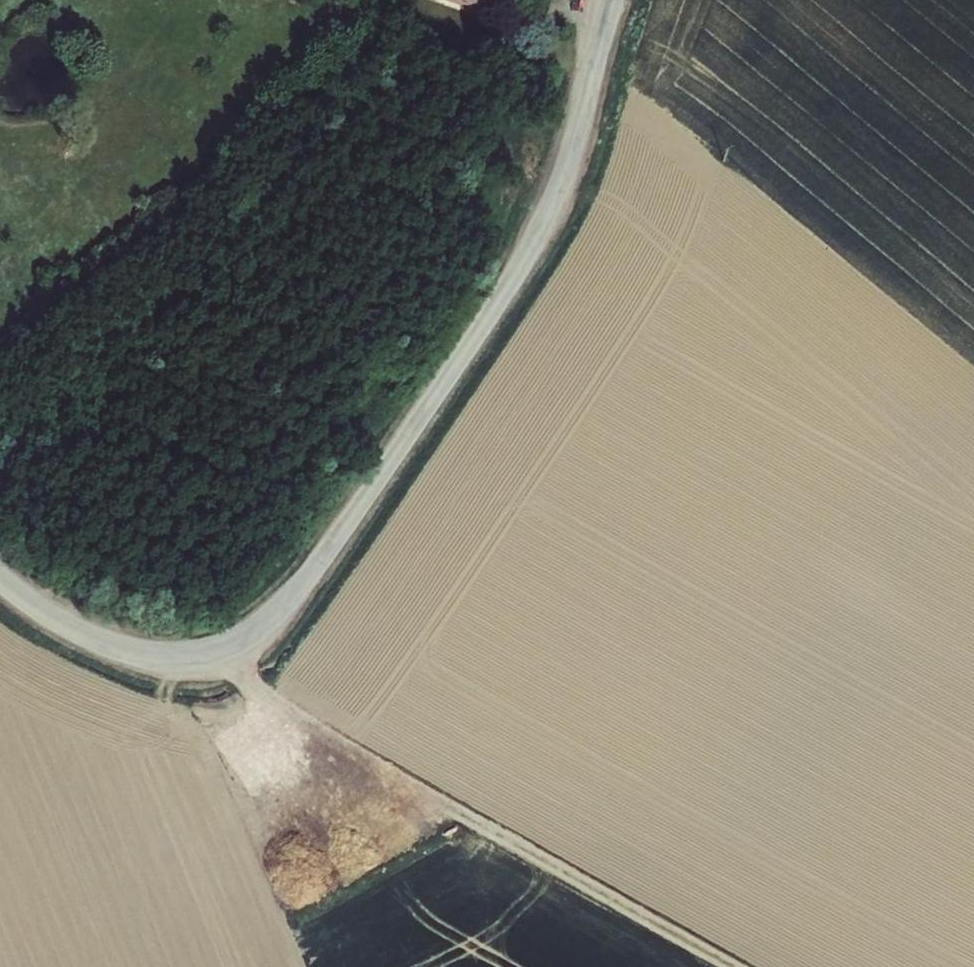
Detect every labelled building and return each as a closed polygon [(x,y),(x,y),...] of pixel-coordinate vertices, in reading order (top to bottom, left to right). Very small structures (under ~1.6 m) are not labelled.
[(445,1),(488,16),(494,0),(446,0),(445,1)]
